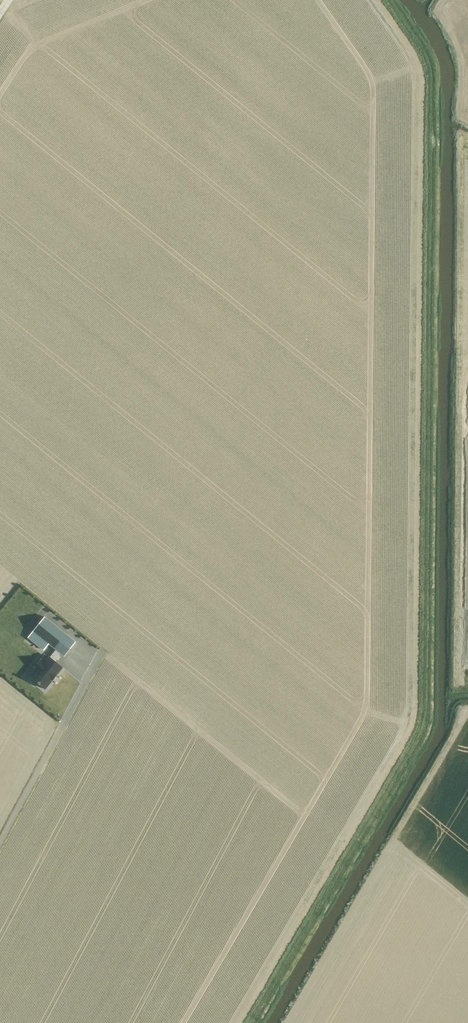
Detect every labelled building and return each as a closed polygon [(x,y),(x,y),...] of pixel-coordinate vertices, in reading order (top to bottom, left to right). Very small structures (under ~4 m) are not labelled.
[(64,656),(75,642),(44,617),(33,631),(56,649),(49,657),(44,662),(40,659),(34,667),(38,670),(33,676),(38,680),(36,682),(45,689),(52,680),(57,674),(62,667),(55,662),(61,654),(64,656)]
